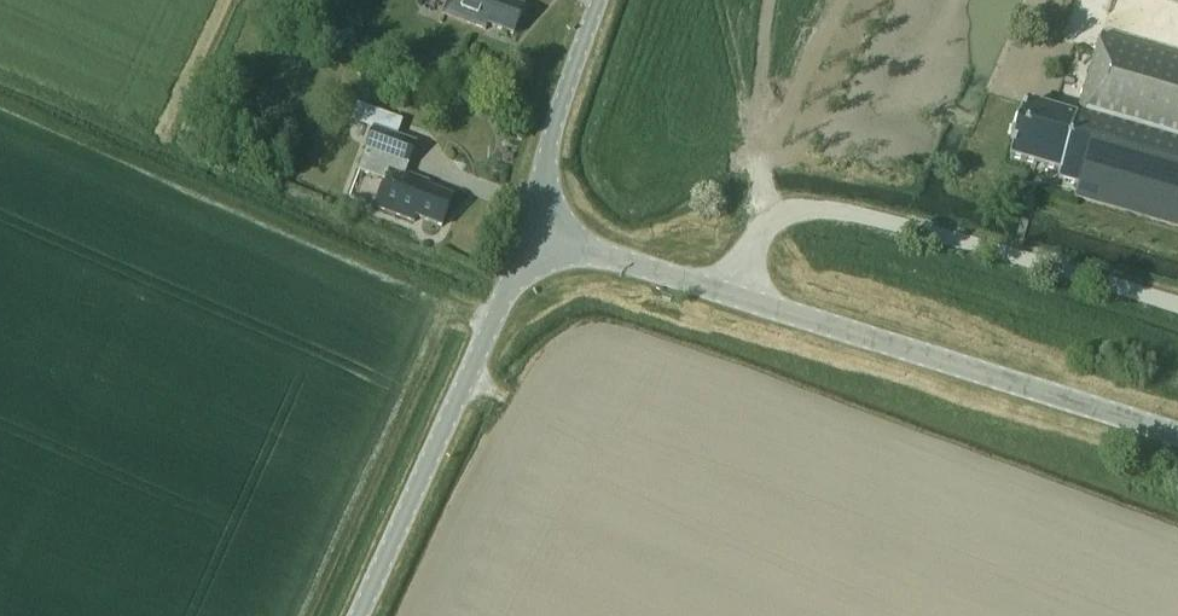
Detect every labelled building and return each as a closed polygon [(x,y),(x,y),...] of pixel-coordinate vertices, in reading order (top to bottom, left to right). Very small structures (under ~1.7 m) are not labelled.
[(513,35),(523,8),(503,0),(449,0),(444,14),(486,30),(488,25),(513,35)] [(1177,227),(1177,57),(1101,34),(1076,119),(1026,104),(1020,124),(1015,122),(1010,138),(1015,140),(1010,159),(1060,174),(1058,180),(1078,186),(1074,197),(1177,227)] [(358,172),(384,181),(374,207),(414,222),(416,218),(442,227),(453,198),(427,188),(429,183),(405,175),(416,145),(374,129),(358,172)]
